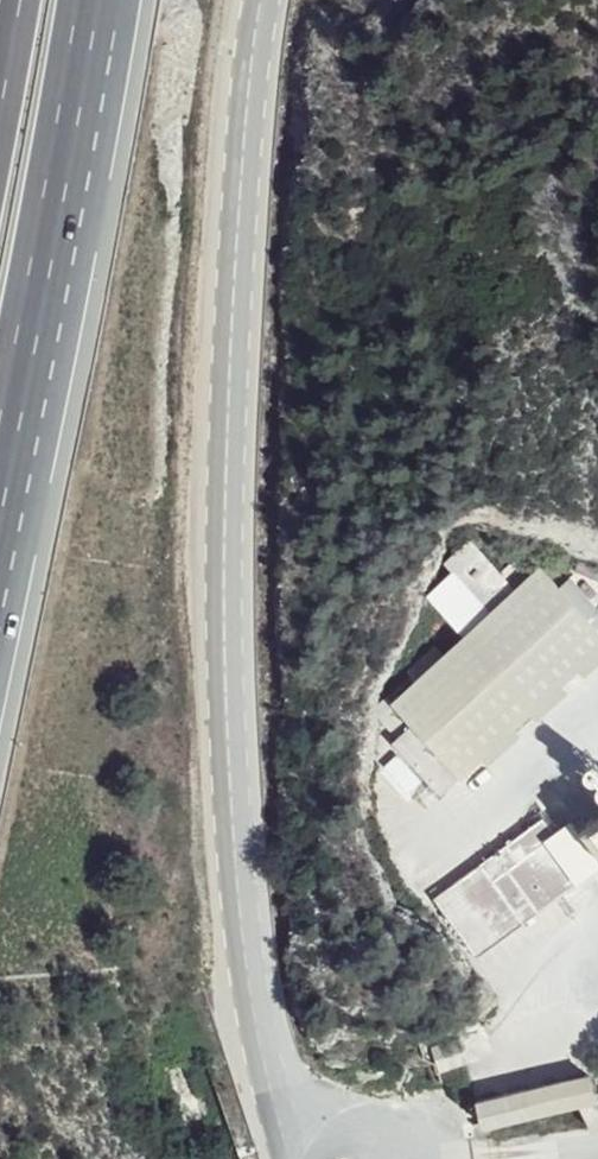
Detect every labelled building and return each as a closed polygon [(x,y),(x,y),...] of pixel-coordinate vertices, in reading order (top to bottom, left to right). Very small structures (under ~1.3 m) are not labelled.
[(392,706),(461,779),(597,650),(597,629),(539,567),(392,706)] [(579,835),(596,859),(597,858),(597,821),(579,835)] [(550,838),(486,883),(509,916),(525,904),(535,915),(585,877),(550,838)] [(461,1082),(454,1053),(426,1060),(433,1090),(461,1082)] [(593,1079),(474,1108),(480,1131),(597,1099),(597,1097),(593,1079)] [(584,1108),(595,1133),(597,1132),(597,1099),(584,1108)]
